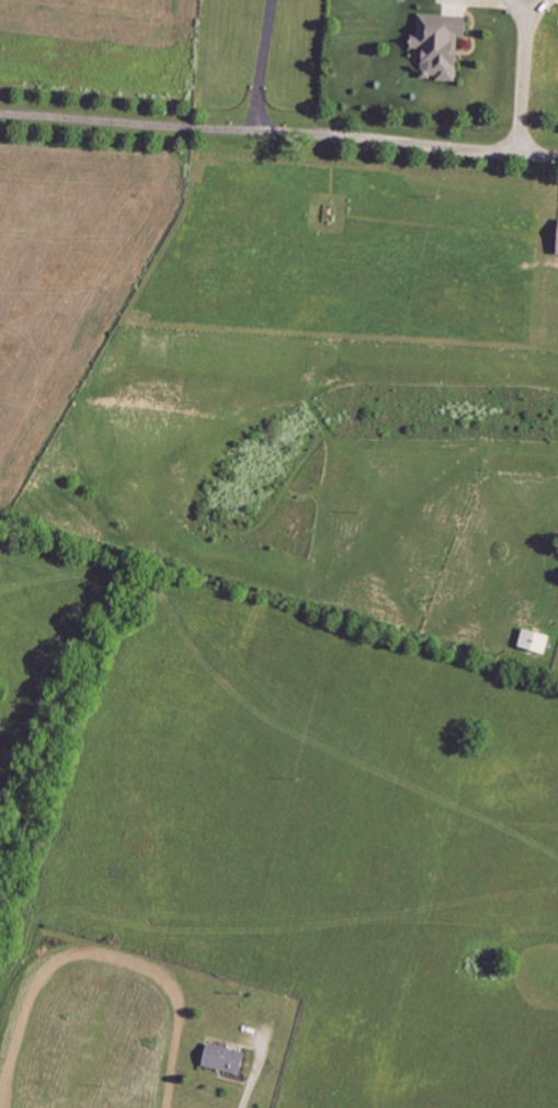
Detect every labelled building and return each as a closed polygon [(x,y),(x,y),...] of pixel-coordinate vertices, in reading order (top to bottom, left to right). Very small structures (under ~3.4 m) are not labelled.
[(427,80),(463,82),(466,37),(474,38),(475,18),(423,14),(421,49),(429,50),(427,80)] [(552,654),(555,635),(528,631),(525,649),(552,654)] [(249,1075),(252,1052),(213,1047),(210,1070),(249,1075)]
